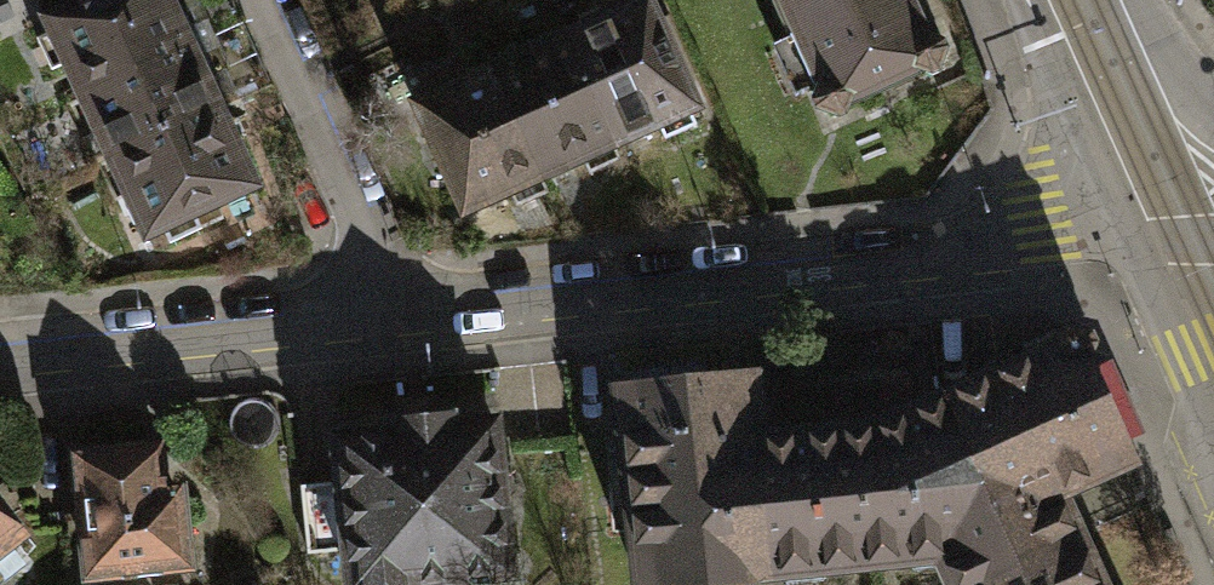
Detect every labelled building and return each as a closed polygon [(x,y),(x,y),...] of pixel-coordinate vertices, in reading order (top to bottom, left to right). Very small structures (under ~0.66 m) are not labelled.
[(81,89),(185,42),(166,0),(79,0),(46,15),(81,89)] [(815,114),(938,60),(911,0),(765,0),(815,114)] [(620,139),(698,105),(653,1),(575,35),(620,139)] [(542,172),(620,139),(575,35),(497,68),(542,172)] [(81,89),(115,164),(220,117),(185,42),(81,89)] [(464,206),(542,172),(497,68),(419,102),(464,206)] [(115,164),(149,239),(254,191),(220,117),(115,164)] [(1016,567),(1077,540),(1059,502),(1063,487),(1127,456),(1086,360),(1094,336),(1062,327),(1053,351),(945,397),(1016,567)] [(754,444),(747,373),(681,381),(615,387),(634,560),(636,584),(727,584),(769,580),(769,573),(754,444)] [(945,397),(875,430),(882,493),(863,495),(870,562),(941,554),(952,584),(975,584),(1016,567),(945,397)] [(510,577),(496,421),(450,425),(449,414),(431,415),(430,404),(409,406),(397,415),(398,430),(332,436),(336,480),(300,483),(307,552),(346,549),(349,584),(414,584),(510,577)] [(882,493),(875,430),(754,444),(769,573),(870,562),(863,495),(882,493)] [(85,505),(90,567),(186,558),(183,501),(142,450),(68,457),(71,491),(85,505)] [(1077,540),(1016,567),(975,584),(1098,584),(1077,540)]
